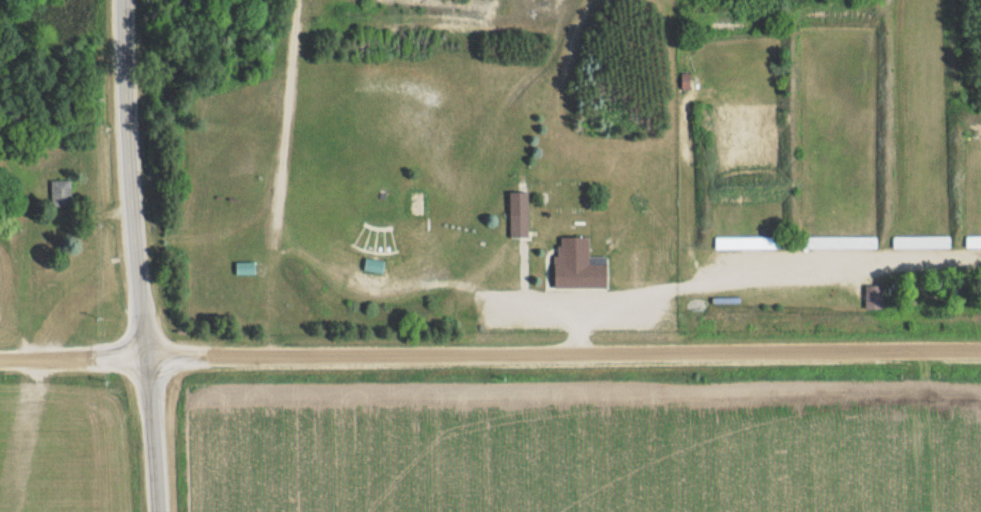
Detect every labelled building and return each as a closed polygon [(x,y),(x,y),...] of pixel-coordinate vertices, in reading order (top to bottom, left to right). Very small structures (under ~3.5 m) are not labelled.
[(681,71),(681,89),(690,89),(689,71),(681,71)] [(71,181),(51,181),(51,205),(71,205),(71,181)] [(509,190),(510,235),(529,235),(528,190),(509,190)] [(561,236),(561,255),(554,256),(554,286),(607,285),(607,255),(589,256),(588,236),(561,236)] [(784,249),(784,237),(715,237),(715,249),(784,249)] [(876,249),(876,237),(803,237),(803,249),(876,249)] [(950,237),(893,237),(893,249),(950,249),(950,237)] [(980,248),(980,237),(966,237),(966,248),(980,248)] [(866,285),(866,306),(882,307),(883,286),(866,285)]
